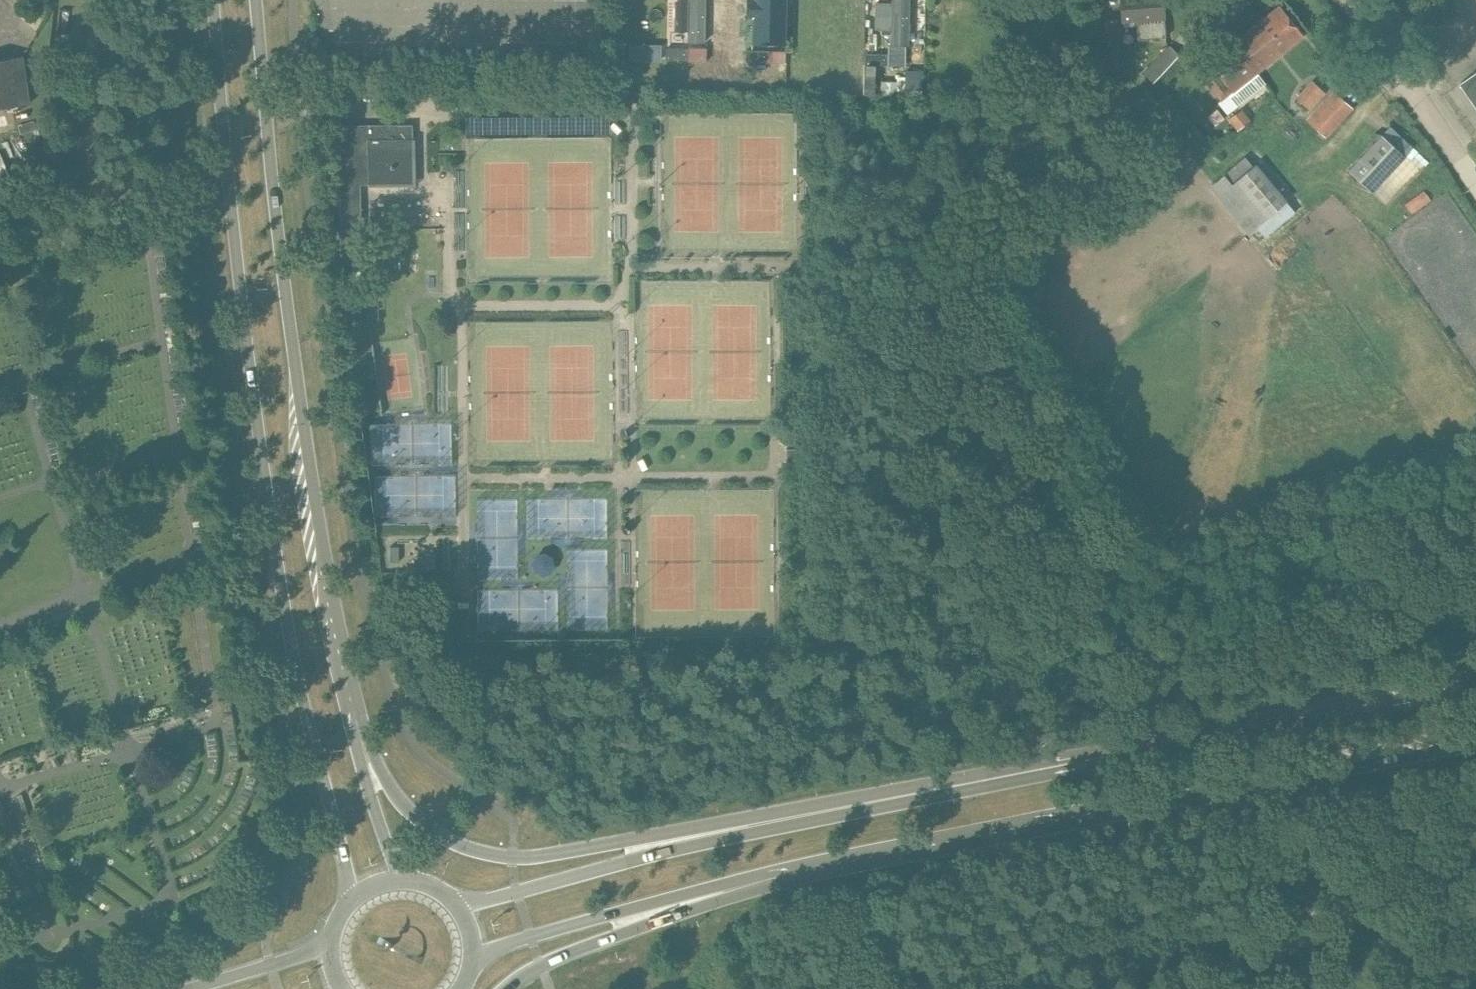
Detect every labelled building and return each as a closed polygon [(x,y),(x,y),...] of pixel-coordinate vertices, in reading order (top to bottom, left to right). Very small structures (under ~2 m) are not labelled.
[(689,30),(689,41),(704,41),(705,0),(689,0),(689,1),(676,1),(675,30),(689,30)] [(786,0),(755,0),(754,42),(785,43),(786,0)] [(869,49),(869,50),(886,49),(888,0),(870,0),(869,49)] [(1163,0),(1120,0),(1122,21),(1136,20),(1137,39),(1166,37),(1163,0)] [(1233,42),(1257,72),(1304,36),(1280,5),(1233,42)] [(1107,49),(1119,49),(1118,19),(1106,20),(1107,49)] [(661,57),(661,42),(630,43),(631,58),(661,57)] [(1265,82),(1257,72),(1233,42),(1209,62),(1198,71),(1222,100),(1228,94),(1237,105),(1263,86),(1265,82)] [(1183,60),(1171,47),(1146,75),(1156,86),(1183,60)] [(667,48),(666,59),(687,60),(687,48),(667,48)] [(749,50),(749,61),(769,62),(770,50),(749,50)] [(868,53),(868,64),(876,65),(888,65),(888,53),(868,53)] [(23,56),(0,59),(0,108),(30,103),(23,56)] [(866,64),(865,95),(875,95),(876,65),(868,64),(866,64)] [(922,93),(923,70),(907,69),(906,93),(922,93)] [(1461,82),(1475,104),(1475,72),(1461,82)] [(1296,99),(1311,110),(1327,89),(1312,78),(1296,99)] [(1353,108),(1333,89),(1305,119),(1326,138),(1353,108)] [(1242,110),(1229,120),(1237,131),(1250,120),(1242,110)] [(413,144),(413,124),(338,125),(340,185),(341,243),(362,243),(361,184),(413,183),(413,144)] [(1414,148),(1390,125),(1348,170),(1372,192),(1414,148)] [(1253,166),(1245,157),(1209,187),(1247,234),(1256,226),(1265,237),(1295,212),(1256,163),(1253,166)] [(1423,191),(1405,205),(1411,213),(1430,200),(1423,191)] [(363,194),(363,215),(378,215),(378,194),(363,194)] [(372,223),(372,244),(388,243),(388,222),(372,223)] [(399,547),(390,547),(391,562),(399,562),(399,547)]
